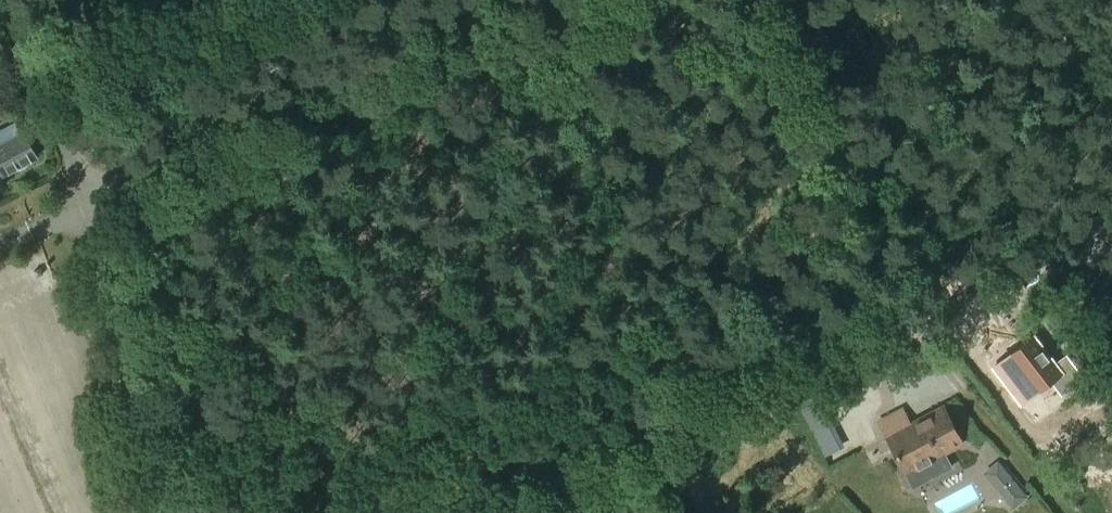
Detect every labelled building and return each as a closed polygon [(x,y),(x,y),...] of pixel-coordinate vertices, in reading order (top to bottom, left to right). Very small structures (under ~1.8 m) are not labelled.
[(15,119),(0,128),(0,171),(3,169),(5,173),(37,155),(16,118),(15,119)] [(37,275),(43,273),(41,267),(35,269),(37,275)] [(1098,282),(1111,302),(1111,272),(1098,282)] [(1010,359),(998,368),(1013,386),(1024,378),(1035,392),(1051,380),(1062,394),(1085,376),(1066,352),(1055,361),(1034,334),(1007,355),(1010,359)] [(943,452),(961,442),(942,406),(887,436),(915,487),(951,467),(943,452)] [(831,430),(817,436),(825,453),(839,447),(831,430)] [(1013,508),(1028,495),(998,459),(982,471),(1013,508)] [(968,506),(963,493),(936,503),(940,512),(949,512),(968,506)]
